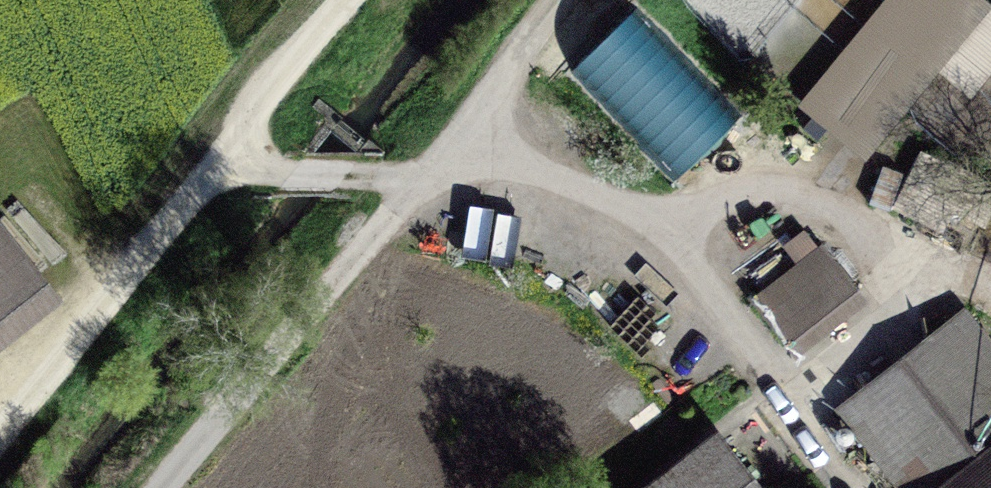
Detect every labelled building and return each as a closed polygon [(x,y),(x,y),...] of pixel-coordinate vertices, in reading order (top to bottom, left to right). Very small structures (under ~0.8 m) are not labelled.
[(570,64),(675,175),(744,110),(640,0),(639,0),(570,64)] [(800,96),(869,152),(941,64),(974,91),(990,71),(990,0),(880,0),(800,96)] [(45,284),(0,227),(0,319),(45,284)] [(755,300),(789,343),(855,292),(821,249),(755,300)] [(963,312),(841,408),(903,487),(990,487),(990,347),(963,312)] [(658,487),(754,487),(718,441),(658,487)]
